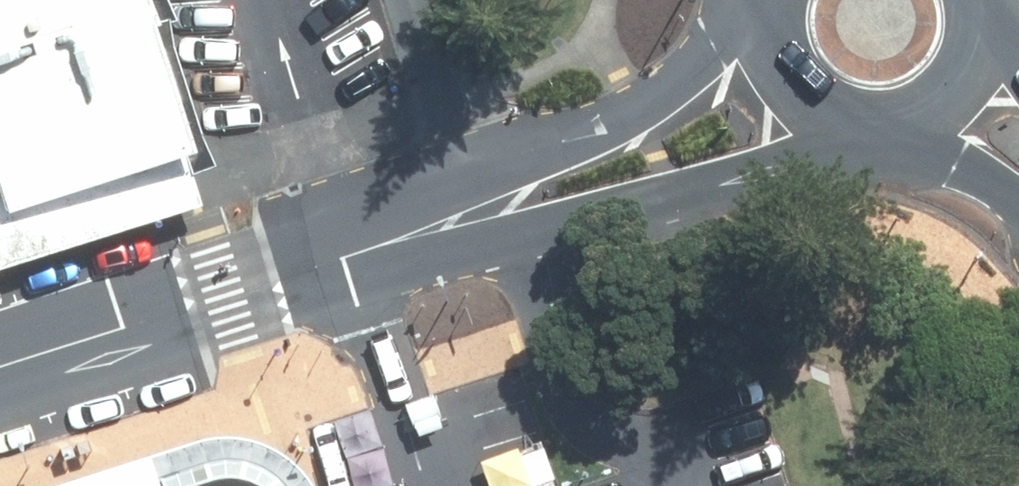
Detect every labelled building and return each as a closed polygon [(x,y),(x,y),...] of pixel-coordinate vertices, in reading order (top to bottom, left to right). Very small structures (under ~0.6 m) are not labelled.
[(217,167),(205,141),(176,49),(170,21),(178,21),(169,0),(0,0),(0,217),(9,214),(186,157),(192,176),(193,175),(217,167)] [(0,217),(0,271),(203,206),(193,175),(192,176),(186,157),(9,214),(0,217)] [(316,481),(284,452),(253,435),(221,431),(51,485),(318,485),(316,481)]
